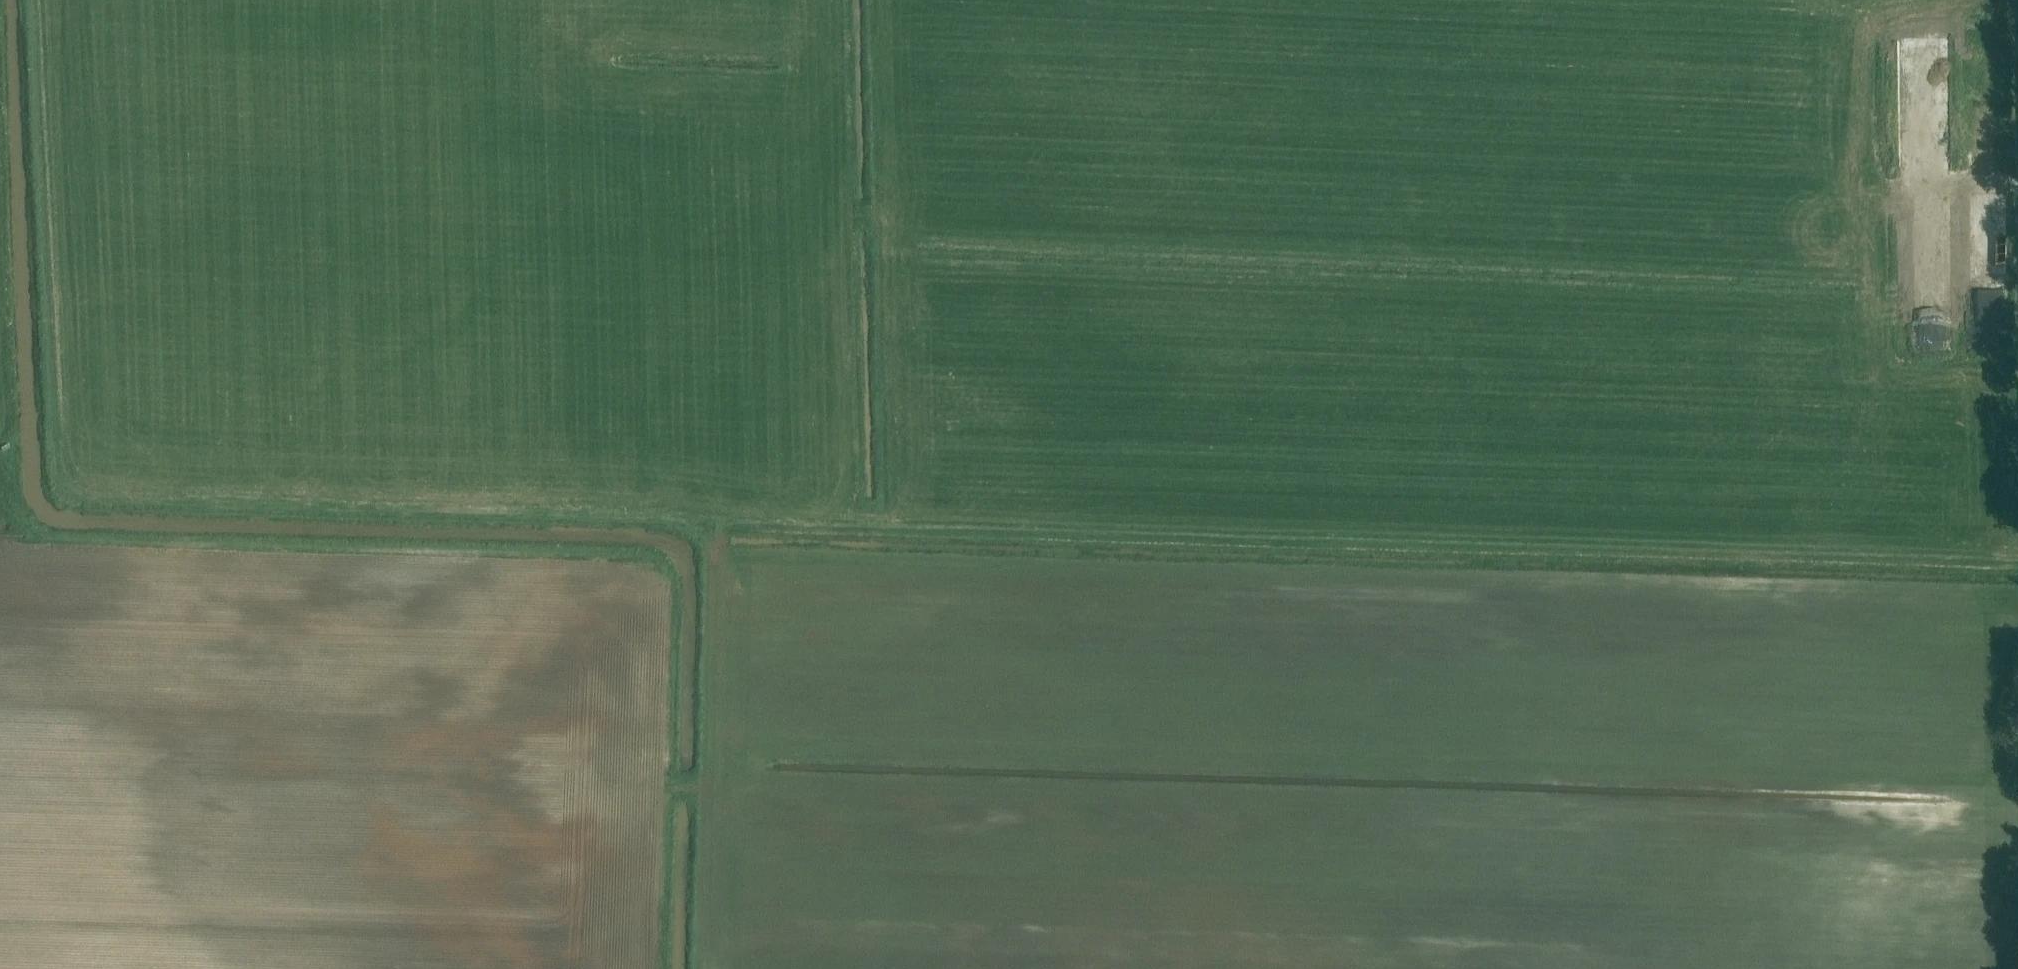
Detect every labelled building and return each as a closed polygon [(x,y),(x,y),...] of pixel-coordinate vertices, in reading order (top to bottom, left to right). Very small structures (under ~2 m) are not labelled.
[(1907,153),(1918,151),(1915,133),(1904,135),(1907,153)]
